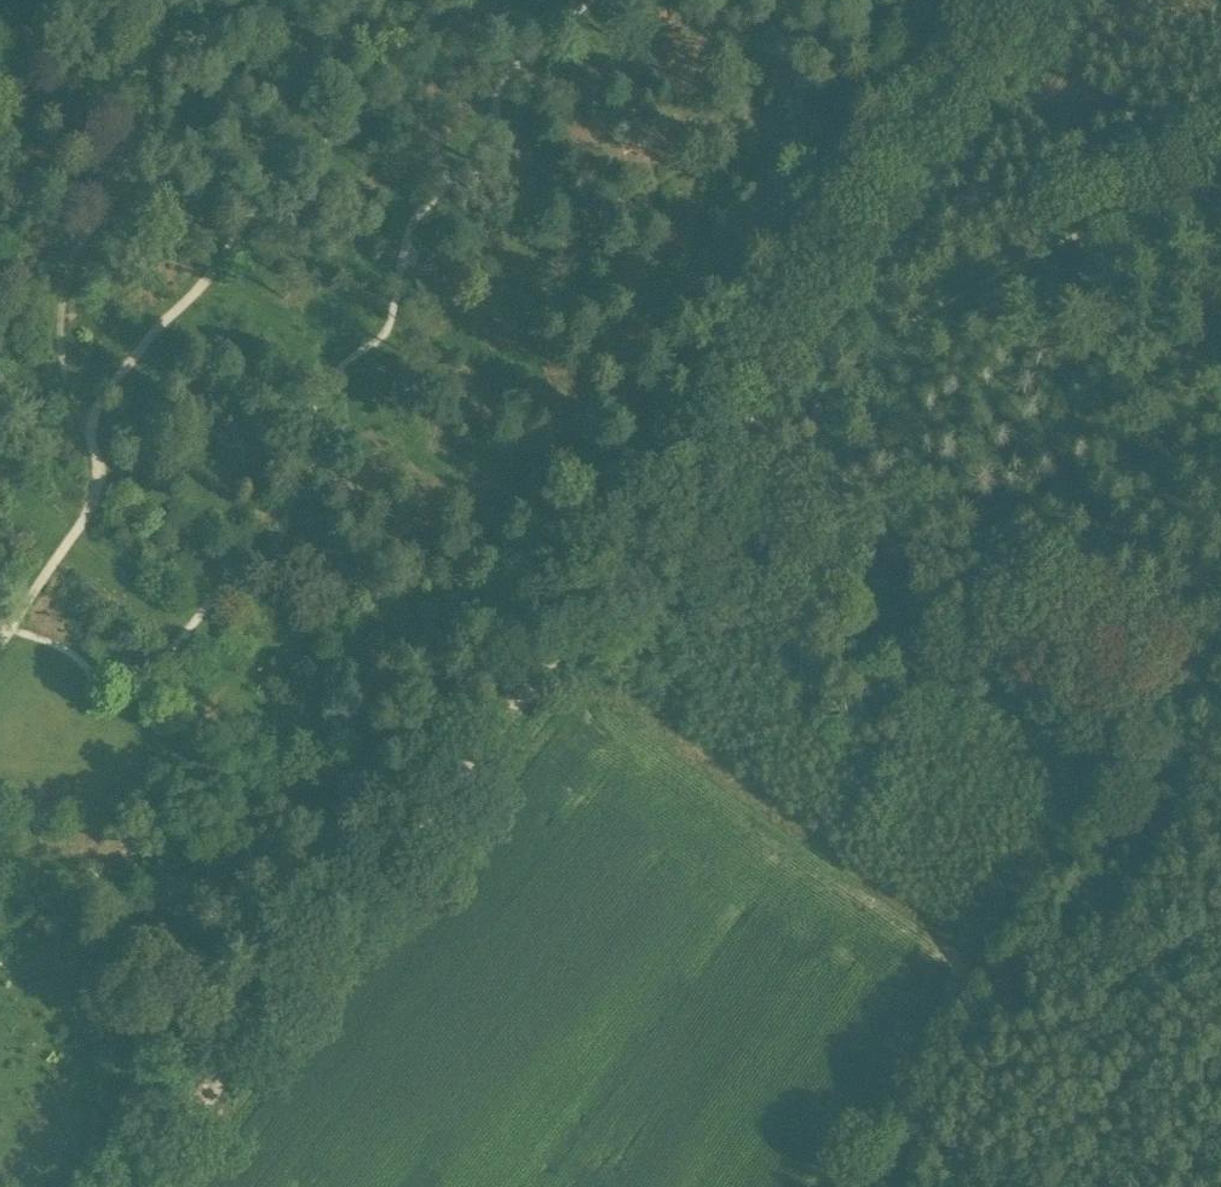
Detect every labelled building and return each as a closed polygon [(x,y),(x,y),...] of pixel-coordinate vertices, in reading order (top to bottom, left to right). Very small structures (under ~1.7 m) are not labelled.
[(422,268),(427,268),(429,265),(429,261),(426,258),(422,258),(419,261),(419,266),(422,268)]
